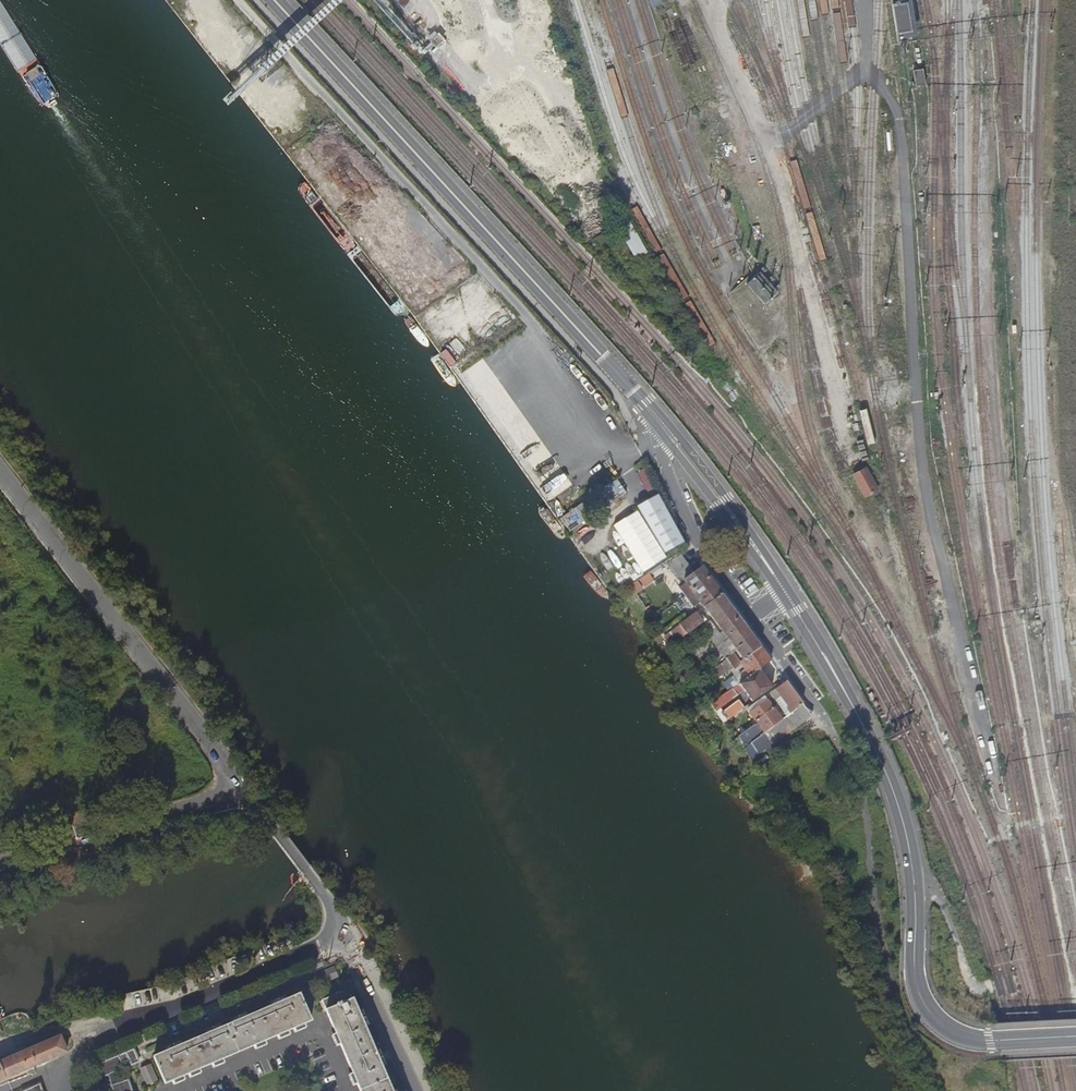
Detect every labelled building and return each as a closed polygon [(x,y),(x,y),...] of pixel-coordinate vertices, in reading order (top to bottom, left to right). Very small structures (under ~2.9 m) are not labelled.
[(193,10),(203,0),(183,0),(193,10)] [(668,0),(649,0),(653,9),(668,0)] [(909,43),(910,37),(918,37),(914,1),(903,2),(903,0),(891,0),(898,44),(909,43)] [(922,69),(913,71),(916,87),(925,85),(922,69)] [(617,228),(631,259),(643,253),(630,222),(617,228)] [(749,288),(762,301),(774,292),(761,276),(749,288)] [(460,359),(473,349),(468,343),(456,353),(460,359)] [(506,441),(546,502),(571,486),(535,431),(534,432),(510,397),(490,410),(506,433),(509,430),(513,436),(506,441)] [(852,475),(865,498),(878,490),(866,468),(852,475)] [(643,469),(636,471),(642,489),(649,487),(643,469)] [(617,481),(559,513),(566,525),(592,511),(624,494),(617,481)] [(675,552),(662,560),(677,581),(681,579),(683,581),(676,587),(687,602),(694,597),(708,616),(709,615),(741,659),(737,661),(731,666),(732,668),(739,662),(743,659),(745,662),(741,664),(744,669),(734,677),(737,682),(756,668),(768,660),(698,566),(690,572),(675,552)] [(646,573),(628,585),(634,595),(653,582),(646,573)] [(696,610),(694,612),(700,621),(702,620),(696,610)] [(700,621),(694,612),(667,631),(674,640),(700,621)] [(731,666),(737,661),(728,649),(722,654),(731,666)] [(756,668),(737,682),(750,699),(770,686),(756,668)] [(800,703),(783,680),(773,688),(789,711),(800,703)] [(714,699),(707,704),(713,713),(716,711),(720,708),(714,699)] [(746,711),(761,731),(779,718),(764,699),(746,711)] [(760,732),(741,745),(750,756),(808,715),(800,703),(789,711),(779,718),(761,731),(760,732)] [(753,723),(734,736),(741,745),(760,732),(753,723)] [(317,1002),(355,1090),(390,1090),(346,989),(317,1002)] [(295,996),(152,1059),(164,1087),(306,1024),(295,996)] [(60,1037),(0,1063),(0,1081),(31,1067),(65,1052),(60,1037)] [(115,1056),(92,1066),(96,1078),(120,1069),(125,1067),(130,1065),(136,1062),(133,1055),(131,1049),(124,1052),(115,1056)] [(144,1067),(138,1069),(145,1086),(151,1083),(144,1067)] [(126,1081),(111,1087),(112,1090),(130,1090),(126,1081)]
